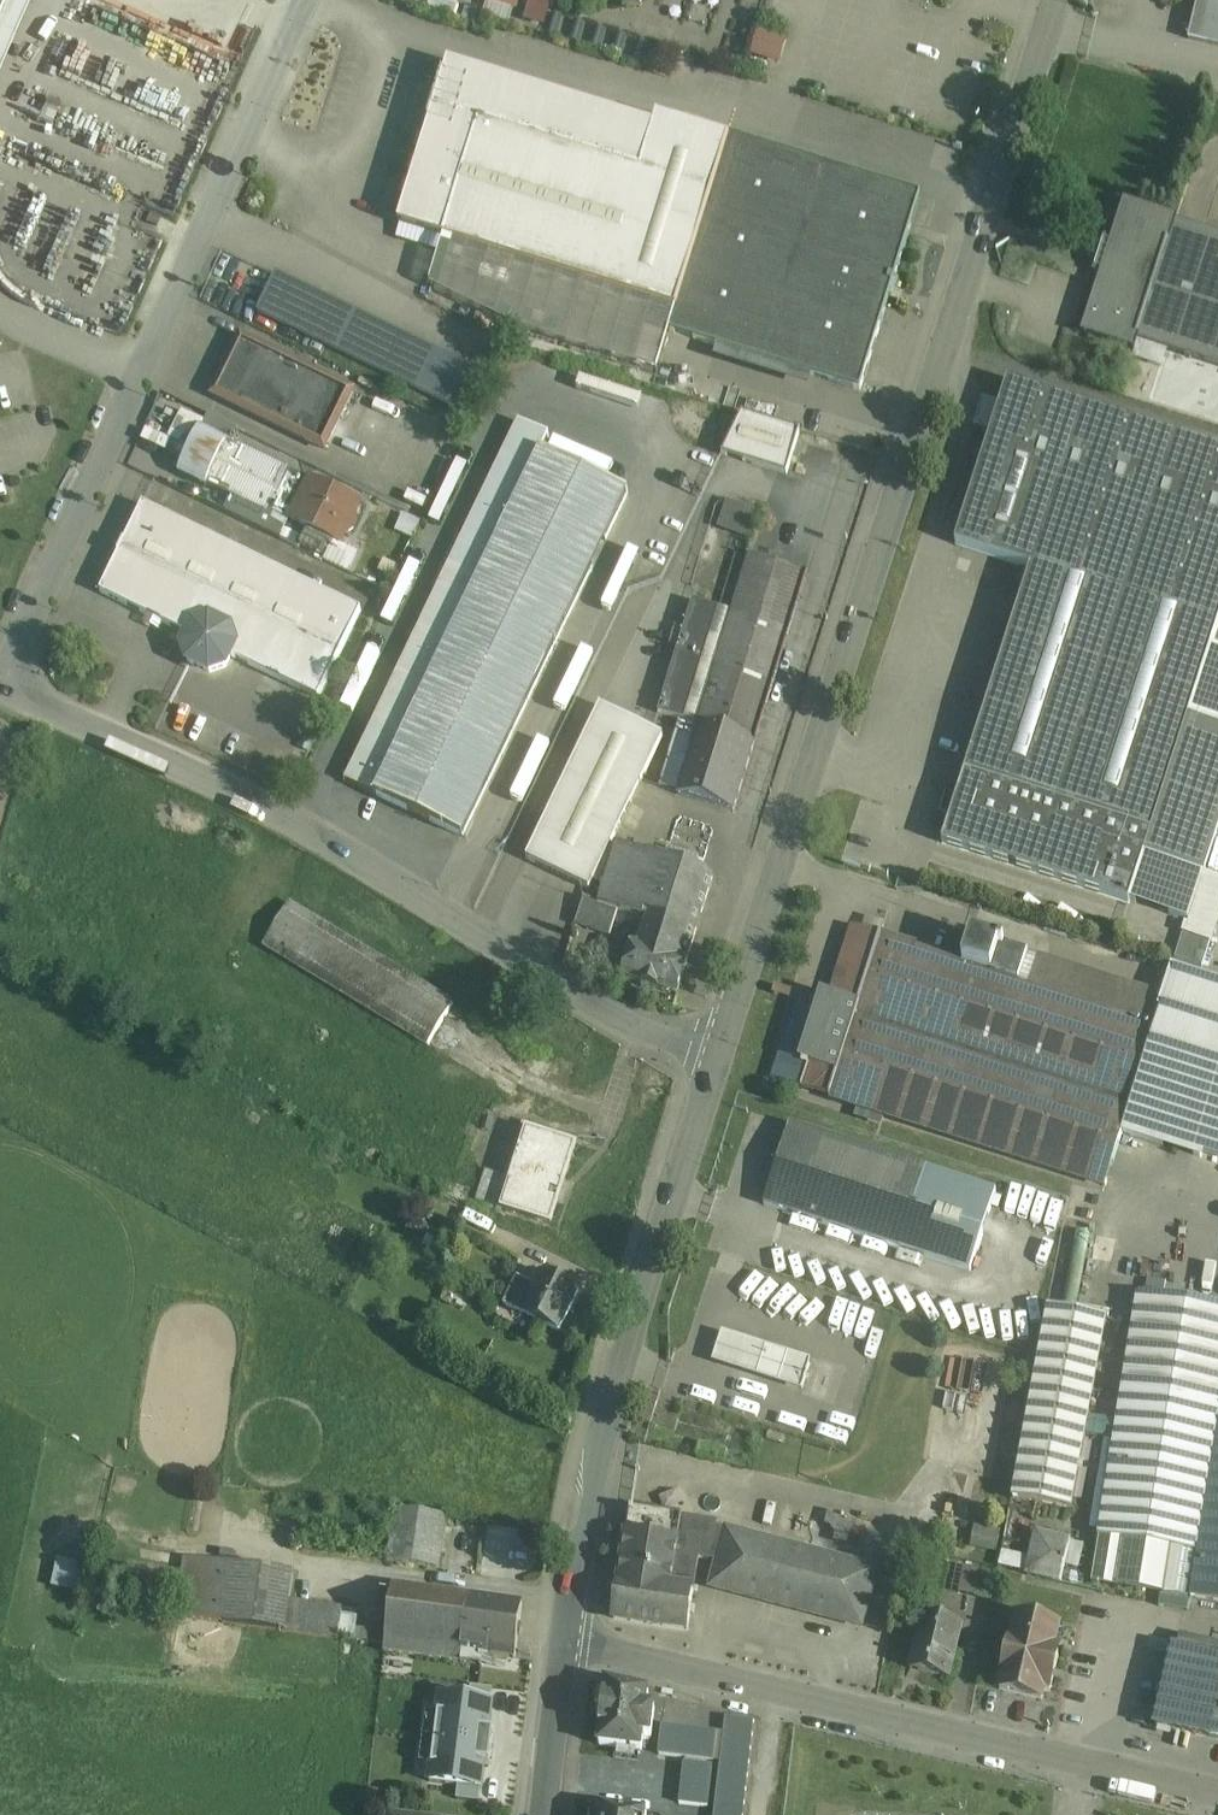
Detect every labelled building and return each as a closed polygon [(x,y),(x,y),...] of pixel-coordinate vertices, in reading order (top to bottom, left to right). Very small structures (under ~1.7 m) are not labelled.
[(517,9),(520,0),(490,0),(517,9)] [(523,19),(546,25),(553,0),(528,0),(523,19)] [(1189,40),(1217,47),(1217,0),(1198,0),(1189,40)] [(787,41),(759,32),(751,53),(779,63),(787,41)] [(920,195),(730,137),(729,139),(657,117),(654,127),(448,63),(399,225),(445,239),(676,311),(670,332),(717,347),(812,376),(860,391),(920,195)] [(1125,204),(1084,333),(1134,349),(1137,340),(1169,239),(1175,220),(1125,204)] [(676,311),(445,239),(430,286),(518,329),(657,372),(670,332),(676,311)] [(1169,239),(1137,340),(1217,366),(1217,255),(1169,239)] [(281,267),(260,310),(278,319),(299,275),(281,267)] [(299,275),(278,319),(296,327),(317,284),(299,275)] [(335,293),(317,284),(296,327),(314,336),(335,293)] [(353,302),(335,293),(314,336),(332,345),(353,302)] [(353,302),(332,345),(349,354),(371,311),(353,302)] [(371,311),(349,354),(367,363),(388,319),(371,311)] [(407,328),(388,319),(367,363),(385,372),(407,328)] [(367,398),(241,336),(212,394),(218,397),(325,450),(328,443),(338,422),(352,428),(367,398)] [(812,376),(717,347),(713,360),(808,389),(812,376)] [(1008,380),(1000,404),(991,432),(955,543),(1031,567),(1061,472),(1217,523),(1217,447),(1008,380)] [(1000,404),(984,399),(974,427),(991,432),(1000,404)] [(800,430),(742,413),(721,455),(786,475),(800,430)] [(352,428),(338,422),(328,443),(341,450),(352,428)] [(310,481),(200,428),(178,473),(206,487),(207,484),(267,514),(270,509),(291,520),(310,481)] [(511,438),(346,780),(462,836),(628,493),(541,452),(511,438)] [(1061,472),(1031,567),(942,842),(1129,902),(1144,856),(1189,717),(1211,647),(1217,626),(1217,523),(1061,472)] [(360,506),(310,481),(291,520),(341,545),(347,532),(350,533),(353,531),(356,526),(356,521),(353,520),(360,506)] [(744,535),(752,506),(723,498),(715,527),(744,535)] [(231,547),(143,504),(100,592),(147,615),(143,624),(159,632),(163,623),(188,635),(231,547)] [(361,611),(231,547),(188,635),(318,699),(361,611)] [(750,558),(677,794),(733,811),(806,574),(750,558)] [(1217,726),(1217,649),(1211,647),(1189,717),(1217,726)] [(663,736),(600,705),(526,859),(589,889),(593,881),(610,845),(663,736)] [(1189,717),(1144,856),(1203,874),(1217,829),(1217,726),(1189,717)] [(663,860),(617,846),(617,847),(610,845),(593,881),(606,885),(600,904),(599,906),(618,912),(642,919),(635,944),(634,944),(624,977),(677,994),(688,961),(687,960),(713,877),(663,861),(663,860)] [(664,858),(692,867),(696,855),(668,846),(664,858)] [(1203,874),(1144,856),(1129,902),(1188,921),(1203,874)] [(600,904),(584,898),(575,924),(610,936),(618,912),(599,906),(600,904)] [(453,1004),(289,904),(264,945),(428,1045),(453,1004)] [(827,1006),(801,1087),(829,1096),(880,935),(853,926),(827,1006)] [(1211,939),(1184,930),(1175,958),(1202,966),(1211,939)] [(963,962),(880,935),(829,1096),(1105,1185),(1122,1131),(1157,1024),(1156,1024),(1031,984),(1040,957),(972,934),(963,962)] [(1181,974),(1170,1011),(1160,1010),(1156,1024),(1157,1024),(1122,1131),(1201,1157),(1202,1151),(1217,1156),(1217,985),(1181,974)] [(827,1006),(799,997),(773,1078),(801,1087),(827,1006)] [(996,1190),(790,1123),(763,1203),(970,1270),(996,1190)] [(576,1144),(527,1129),(511,1178),(502,1208),(551,1223),(576,1144)] [(511,1178),(485,1169),(476,1199),(502,1208),(511,1178)] [(579,1291),(543,1273),(537,1286),(523,1315),(558,1333),(579,1291)] [(537,1286),(518,1277),(504,1305),(523,1315),(537,1286)] [(1137,1301),(1123,1390),(1217,1405),(1217,1314),(1137,1301)] [(1047,1308),(1012,1497),(1012,1498),(1071,1509),(1107,1318),(1047,1307),(1047,1308)] [(714,1358),(758,1372),(765,1349),(721,1335),(714,1358)] [(787,1356),(765,1349),(758,1372),(780,1379),(787,1356)] [(787,1356),(780,1379),(802,1386),(809,1363),(787,1356)] [(1122,1390),(1099,1534),(1123,1538),(1127,1515),(1154,1519),(1154,1524),(1174,1528),(1175,1522),(1202,1527),(1191,1598),(1217,1602),(1217,1405),(1123,1390),(1122,1390)] [(732,1422),(682,1407),(674,1435),(701,1442),(700,1443),(710,1446),(711,1441),(726,1445),(732,1422)] [(448,1515),(395,1508),(388,1563),(441,1570),(448,1515)] [(717,1523),(631,1509),(627,1535),(626,1535),(626,1537),(627,1537),(624,1558),(623,1558),(623,1560),(620,1580),(619,1582),(620,1583),(615,1617),(614,1616),(614,1619),(616,1619),(630,1621),(630,1622),(633,1622),(633,1621),(647,1623),(647,1624),(649,1624),(663,1626),(665,1627),(666,1626),(688,1630),(698,1559),(709,1560),(710,1556),(716,1527),(717,1523)] [(846,1516),(828,1512),(825,1525),(830,1527),(835,1535),(833,1541),(846,1545),(852,1525),(846,1516)] [(1174,1528),(1154,1524),(1154,1519),(1127,1515),(1123,1538),(1099,1534),(1091,1581),(1191,1598),(1202,1527),(1175,1522),(1174,1528)] [(1003,1526),(976,1521),(971,1546),(998,1551),(1003,1526)] [(841,1561),(716,1527),(710,1556),(719,1558),(834,1589),(841,1561)] [(1070,1540),(1036,1532),(1026,1574),(1061,1583),(1070,1540)] [(54,1558),(51,1585),(71,1588),(75,1560),(54,1558)] [(233,1565),(184,1558),(176,1616),(225,1623),(233,1565)] [(834,1589),(719,1558),(711,1587),(827,1617),(834,1589)] [(877,1570),(841,1561),(834,1589),(827,1617),(862,1627),(877,1570)] [(173,1601),(177,1573),(115,1564),(111,1592),(173,1601)] [(293,1573),(233,1565),(225,1623),(285,1631),(293,1573)] [(996,1574),(980,1570),(975,1596),(991,1600),(996,1574)] [(486,1602),(400,1591),(394,1636),(415,1638),(413,1653),(438,1657),(439,1642),(480,1647),(486,1602)] [(521,1607),(486,1602),(480,1647),(515,1652),(521,1607)] [(961,1625),(923,1616),(910,1669),(949,1678),(961,1625)] [(1059,1626),(1017,1616),(1000,1690),(1041,1699),(1044,1688),(1050,1690),(1060,1648),(1059,1647),(1054,1646),(1056,1636),(1059,1626)] [(1174,1650),(1156,1726),(1217,1741),(1217,1660),(1174,1650)] [(649,1692),(606,1682),(598,1746),(642,1751),(644,1737),(651,1738),(655,1708),(647,1707),(649,1692)] [(438,1696),(427,1784),(483,1791),(493,1703),(438,1696)] [(664,1702),(662,1723),(694,1726),(696,1705),(664,1702)] [(714,1814),(743,1814),(754,1721),(726,1718),(714,1814)] [(717,1733),(662,1727),(659,1755),(713,1762),(717,1733)] [(713,1766),(684,1763),(679,1804),(708,1807),(713,1766)]
